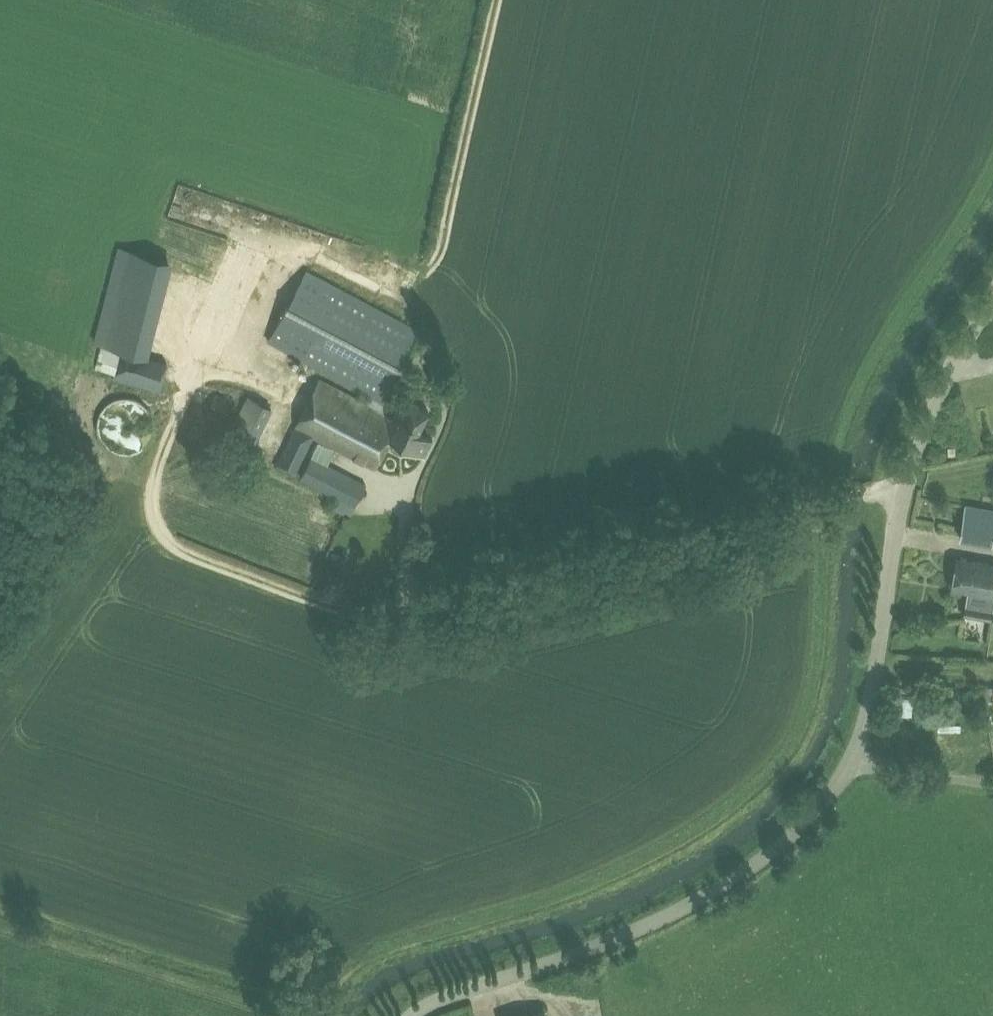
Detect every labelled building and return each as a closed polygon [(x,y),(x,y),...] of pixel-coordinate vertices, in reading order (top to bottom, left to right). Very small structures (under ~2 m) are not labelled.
[(268,340),(371,395),(382,401),(420,330),(306,270),(268,340)] [(93,343),(100,345),(95,369),(116,373),(114,381),(161,394),(168,363),(148,358),(165,292),(110,278),(93,343)] [(382,401),(371,395),(365,406),(318,382),(273,466),(291,476),(312,438),(372,471),(390,437),(390,438),(423,455),(431,439),(417,431),(428,410),(402,397),(392,417),(381,412),(382,401)] [(245,395),(225,436),(251,449),(271,408),(245,395)] [(103,444),(107,449),(114,453),(119,454),(124,455),(129,455),(136,453),(140,451),(145,447),(149,442),(152,437),(153,431),(154,425),(153,420),(151,414),(148,409),(145,405),(140,401),(135,399),(130,398),(127,398),(125,397),(120,398),(115,399),(108,403),(102,410),(98,419),(97,426),(97,433),(99,439),(103,444)] [(332,505),(350,514),(366,483),(313,456),(301,478),(336,496),(332,505)] [(965,504),(958,538),(992,543),(992,509),(965,504)] [(964,615),(985,619),(987,611),(992,611),(992,604),(992,564),(957,558),(951,589),(968,592),(964,615)] [(992,687),(992,686),(963,692),(966,708),(992,703),(992,687)] [(900,714),(912,714),(913,696),(901,695),(900,714)]
